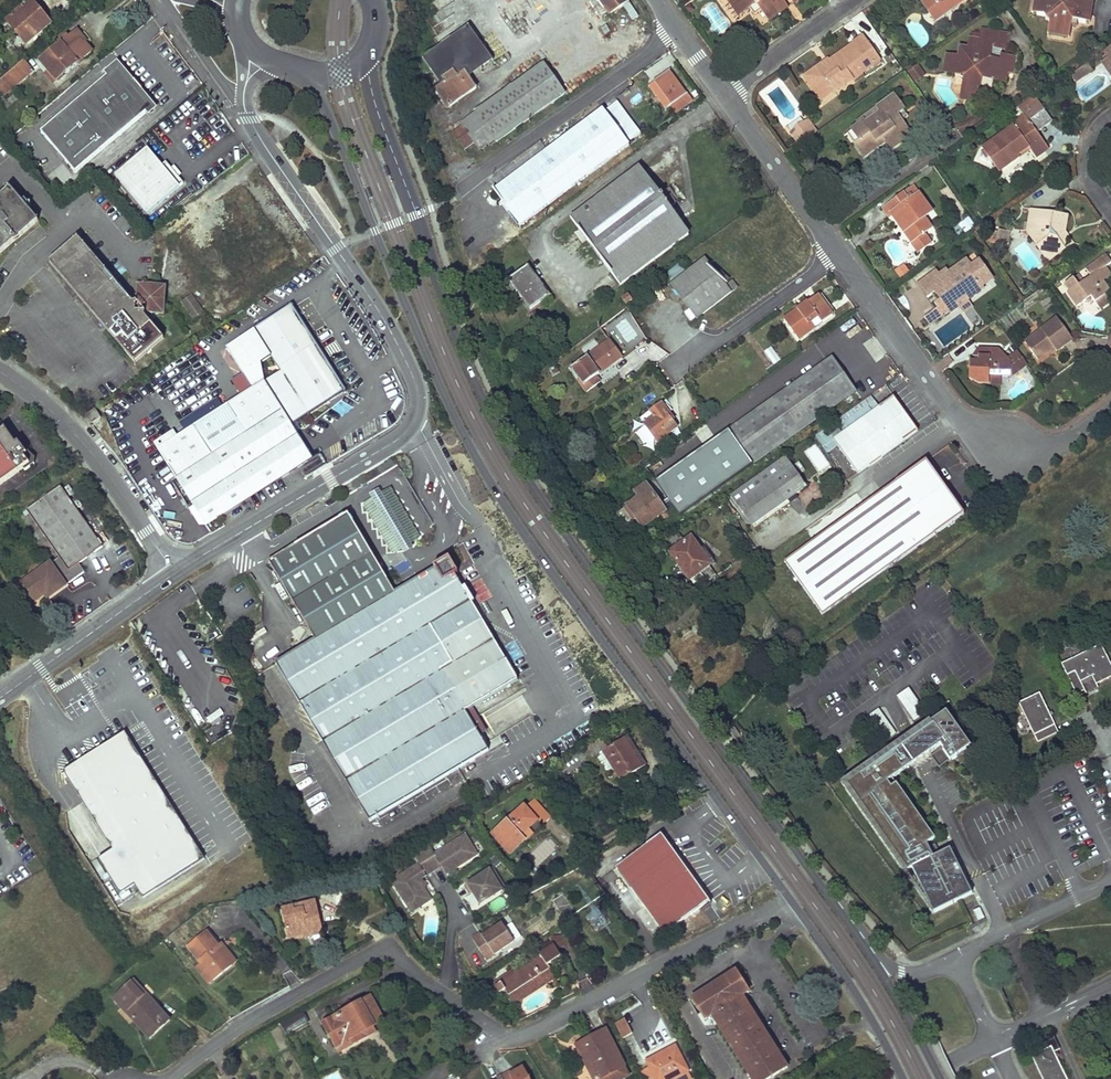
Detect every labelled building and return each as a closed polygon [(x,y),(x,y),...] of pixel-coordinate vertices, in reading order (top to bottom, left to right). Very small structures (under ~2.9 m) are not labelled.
[(592,12),(596,9),(589,0),(583,0),(592,12)] [(613,11),(630,0),(616,0),(619,3),(613,7),(612,4),(610,6),(613,11)] [(740,11),(749,5),(755,13),(763,7),(769,16),(786,4),(784,0),(733,0),(740,11)] [(922,1),(935,20),(964,0),(924,0),(922,1)] [(1034,13),(1042,14),(1047,15),(1047,21),(1046,30),(1068,31),(1069,23),(1069,18),(1074,18),(1083,19),(1085,0),(1035,0),(1034,13)] [(31,1),(8,21),(27,44),(51,24),(41,13),(31,1)] [(631,4),(624,7),(630,21),(636,18),(631,4)] [(598,14),(589,22),(598,34),(607,26),(598,14)] [(434,50),(423,58),(443,84),(435,89),(439,94),(441,93),(450,106),(478,87),(470,76),(495,59),(470,26),(434,50)] [(958,57),(947,54),(944,71),(953,73),(953,71),(962,72),(962,78),(966,79),(964,87),(962,87),(962,93),(977,95),(978,89),(985,91),(992,92),(994,77),(991,77),(992,68),(1006,71),(1013,72),(1016,57),(1001,55),(1000,60),(990,58),(992,46),(1000,48),(1002,33),(982,29),(980,41),(970,39),(968,48),(960,47),(958,57)] [(83,36),(78,30),(74,33),(83,44),(85,42),(87,40),(83,36)] [(74,33),(42,60),(58,80),(92,51),(85,42),(83,44),(74,33)] [(1009,34),(1002,33),(1000,48),(1007,49),(1009,34)] [(862,73),(878,61),(862,39),(852,45),(854,48),(826,69),(824,67),(809,77),(823,96),(832,90),(834,92),(851,80),(846,72),(856,65),(862,73)] [(803,76),(819,100),(823,96),(809,77),(824,67),(826,69),(854,48),(852,45),(851,44),(827,61),(825,60),(819,64),(803,76)] [(24,59),(4,76),(13,86),(33,69),(24,59)] [(117,61),(109,68),(111,71),(117,67),(151,108),(146,113),(148,116),(157,109),(117,61)] [(544,64),(475,112),(494,139),(496,142),(565,93),(544,64)] [(856,65),(846,72),(851,80),(862,73),(856,65)] [(918,65),(907,72),(915,84),(926,76),(918,65)] [(111,71),(40,130),(74,172),(146,113),(151,108),(117,67),(111,71)] [(1006,71),(992,68),(991,77),(994,77),(1005,80),(1006,71)] [(678,80),(670,70),(655,81),(663,92),(666,90),(675,102),(687,92),(678,80)] [(0,79),(0,89),(4,94),(13,86),(4,76),(0,79)] [(977,95),(962,93),(961,99),(974,101),(983,103),(985,91),(978,89),(977,95)] [(666,90),(663,92),(672,104),(675,102),(666,90)] [(441,93),(439,94),(448,108),(450,106),(441,93)] [(859,148),(864,156),(879,144),(876,139),(882,135),(891,148),(910,135),(896,115),(903,110),(893,97),(861,120),(863,122),(852,130),(859,140),(855,143),(859,148)] [(603,111),(494,191),(503,204),(501,205),(518,229),(630,146),(627,143),(640,133),(618,104),(605,114),(603,111)] [(1014,127),(986,147),(1001,168),(1018,156),(1017,154),(1028,146),(1035,156),(1047,148),(1036,132),(1043,126),(1028,106),(1021,111),(1024,116),(1012,125),(1014,127)] [(494,139),(475,112),(462,122),(463,125),(475,141),(480,149),(494,139)] [(808,121),(790,135),(798,145),(816,131),(808,121)] [(463,125),(454,132),(466,148),(475,141),(463,125)] [(852,130),(848,133),(855,143),(859,140),(852,130)] [(147,150),(114,175),(144,215),(181,187),(177,180),(170,172),(165,165),(161,168),(147,150)] [(641,166),(573,216),(622,283),(690,233),(670,207),(680,199),(675,193),(671,187),(662,195),(641,166)] [(180,178),(174,169),(170,172),(177,180),(180,178)] [(39,223),(40,222),(12,188),(0,199),(0,256),(39,223)] [(902,207),(897,199),(884,209),(889,216),(891,214),(898,223),(903,220),(908,227),(904,231),(907,236),(911,242),(914,240),(920,249),(930,242),(923,233),(931,227),(923,217),(931,212),(919,194),(902,207)] [(1038,209),(1032,208),(1030,221),(1036,222),(1038,209)] [(1032,237),(1048,259),(1065,247),(1060,241),(1068,235),(1064,231),(1067,214),(1038,209),(1036,222),(1035,227),(1039,232),(1032,237)] [(903,220),(898,223),(904,231),(908,227),(903,220)] [(1008,246),(1010,232),(996,230),(994,244),(1008,246)] [(164,298),(166,288),(138,283),(136,297),(131,297),(126,296),(79,240),(44,269),(126,367),(162,338),(150,323),(151,313),(161,315),(164,298)] [(914,240),(911,242),(918,251),(920,249),(914,240)] [(975,254),(967,259),(972,266),(980,261),(975,254)] [(1077,306),(1091,296),(1099,308),(1110,301),(1105,294),(1107,292),(1110,290),(1097,272),(1110,262),(1110,260),(1107,254),(1086,269),(1092,276),(1079,285),(1074,278),(1065,284),(1070,291),(1068,293),(1077,306)] [(705,258),(672,284),(698,317),(716,303),(737,287),(733,281),(726,286),(705,258)] [(939,274),(936,270),(918,283),(928,297),(933,293),(940,288),(945,295),(938,300),(935,302),(938,307),(924,317),(930,324),(943,314),(943,312),(948,309),(950,312),(961,305),(959,301),(965,297),(968,300),(984,289),(983,286),(993,279),(980,261),(972,266),(967,259),(950,271),(947,268),(939,274)] [(899,279),(910,273),(905,264),(894,271),(899,279)] [(551,294),(529,265),(510,278),(532,308),(551,294)] [(940,288),(933,293),(938,300),(945,295),(940,288)] [(193,320),(204,313),(191,294),(180,302),(193,320)] [(629,295),(623,299),(627,305),(633,301),(629,295)] [(796,311),(785,319),(799,339),(833,315),(818,295),(796,311)] [(959,301),(961,305),(966,312),(972,307),(968,300),(965,297),(959,301)] [(345,390),(290,307),(226,349),(253,389),(175,442),(169,432),(154,442),(207,524),(313,457),(292,425),(345,390)] [(1058,319),(1025,342),(1038,359),(1051,350),(1055,347),(1057,351),(1073,339),(1058,319)] [(1010,340),(999,347),(979,347),(972,355),(979,355),(979,361),(970,360),(969,378),(978,382),(989,383),(990,374),(990,369),(999,370),(998,374),(1011,375),(1026,364),(1010,340)] [(773,366),(781,361),(771,347),(763,352),(773,366)] [(599,374),(587,357),(572,368),(580,379),(579,380),(586,391),(600,382),(596,376),(599,374)] [(845,375),(832,357),(729,429),(753,463),(856,391),(845,375)] [(857,474),(918,430),(905,412),(894,397),(833,439),(857,474)] [(667,400),(641,418),(658,441),(677,428),(663,408),(665,406),(664,404),(668,402),(667,400)] [(86,416),(91,424),(101,418),(95,409),(86,416)] [(0,433),(0,485),(19,471),(21,474),(32,466),(34,460),(20,443),(17,444),(6,429),(0,433)] [(732,495),(752,524),(805,488),(785,458),(732,495)] [(784,562),(788,567),(823,616),(965,513),(930,465),(927,460),(784,562)] [(688,468),(684,461),(656,480),(665,492),(677,484),(678,486),(693,476),(693,475),(697,471),(693,465),(688,468)] [(727,470),(722,462),(713,468),(730,493),(754,476),(750,470),(744,475),(736,463),(727,470)] [(638,497),(618,512),(627,525),(635,518),(642,527),(665,511),(659,503),(663,501),(658,495),(655,497),(646,484),(635,492),(638,497)] [(102,546),(60,487),(27,510),(60,557),(14,588),(26,606),(44,593),(47,597),(84,572),(78,563),(102,546)] [(394,556),(424,538),(394,488),(364,506),(394,556)] [(395,592),(363,539),(349,514),(270,561),(316,640),(277,664),(371,819),(488,750),(465,711),(517,680),(447,562),(395,592)] [(673,533),(663,541),(668,548),(678,541),(673,533)] [(678,541),(668,548),(694,586),(704,579),(699,571),(710,564),(691,538),(681,545),(678,541)] [(651,541),(644,545),(648,552),(655,547),(651,541)] [(1062,664),(1077,694),(1085,691),(1081,683),(1092,677),(1096,685),(1110,678),(1110,665),(1102,645),(1062,664)] [(926,715),(909,689),(897,697),(914,723),(926,715)] [(1040,694),(1018,704),(1037,743),(1058,733),(1040,694)] [(972,744),(948,709),(945,714),(969,748),(972,744)] [(896,735),(879,710),(868,718),(885,743),(896,735)] [(891,792),(887,785),(923,761),(942,745),(946,750),(944,750),(952,760),(969,748),(945,714),(910,737),(842,784),(905,871),(911,869),(932,916),(960,903),(973,897),(950,853),(933,861),(930,854),(927,848),(934,843),(897,788),(891,792)] [(601,737),(563,762),(570,773),(598,755),(604,751),(614,766),(623,780),(641,769),(622,740),(609,748),(601,737)] [(127,738),(69,772),(116,850),(103,858),(124,893),(142,882),(149,894),(202,862),(127,738)] [(604,751),(598,755),(608,771),(614,766),(604,751)] [(535,798),(493,835),(511,854),(552,818),(535,798)] [(427,845),(419,850),(432,871),(440,866),(445,874),(476,854),(463,835),(433,854),(427,845)] [(669,848),(625,880),(664,935),(695,912),(694,911),(707,901),(669,848)] [(419,850),(411,856),(417,865),(391,881),(410,912),(430,900),(420,884),(423,882),(420,878),(432,871),(419,850)] [(492,868),(464,885),(469,893),(472,892),(479,904),(502,889),(497,881),(500,880),(492,868)] [(563,896),(554,901),(563,916),(572,911),(563,896)] [(317,902),(282,909),(288,938),(303,934),(303,932),(323,928),(317,902)] [(596,929),(608,918),(600,910),(588,921),(596,929)] [(513,943),(502,925),(490,932),(489,930),(481,935),(480,933),(471,938),(485,960),(513,943)] [(215,949),(230,966),(235,962),(209,928),(206,930),(218,946),(215,949)] [(303,934),(304,938),(324,934),(323,928),(303,932),(303,934)] [(206,930),(187,945),(201,963),(213,980),(230,966),(215,949),(218,946),(206,930)] [(501,979),(493,984),(501,996),(507,992),(514,1004),(555,978),(547,966),(560,958),(550,942),(537,950),(541,958),(503,982),(501,979)] [(201,963),(196,966),(209,983),(213,980),(201,963)] [(693,999),(706,1020),(712,1016),(722,1032),(752,1078),(769,1078),(787,1068),(755,1016),(743,996),(749,993),(736,972),(693,999)] [(142,989),(134,980),(114,998),(122,1007),(124,1005),(132,1014),(131,1016),(136,1022),(138,1020),(144,1027),(142,1029),(150,1038),(170,1020),(164,1014),(160,1013),(155,1008),(157,1007),(146,995),(144,996),(140,991),(142,989)] [(371,999),(325,1025),(341,1052),(369,1036),(366,1031),(375,1026),(384,1022),(371,999)] [(309,1023),(303,1011),(281,1024),(287,1035),(309,1023)] [(375,1026),(366,1031),(369,1036),(370,1037),(378,1032),(375,1026)] [(578,1045),(595,1078),(623,1078),(629,1076),(606,1031),(578,1045)] [(1053,1038),(1042,1044),(1045,1050),(1051,1047),(1054,1052),(1060,1050),(1053,1038)] [(648,1062),(650,1067),(640,1072),(643,1078),(692,1078),(676,1047),(648,1062)] [(1031,1057),(1042,1078),(1067,1078),(1054,1052),(1051,1047),(1045,1050),(1031,1057)] [(499,1078),(529,1078),(523,1067),(499,1078)]
